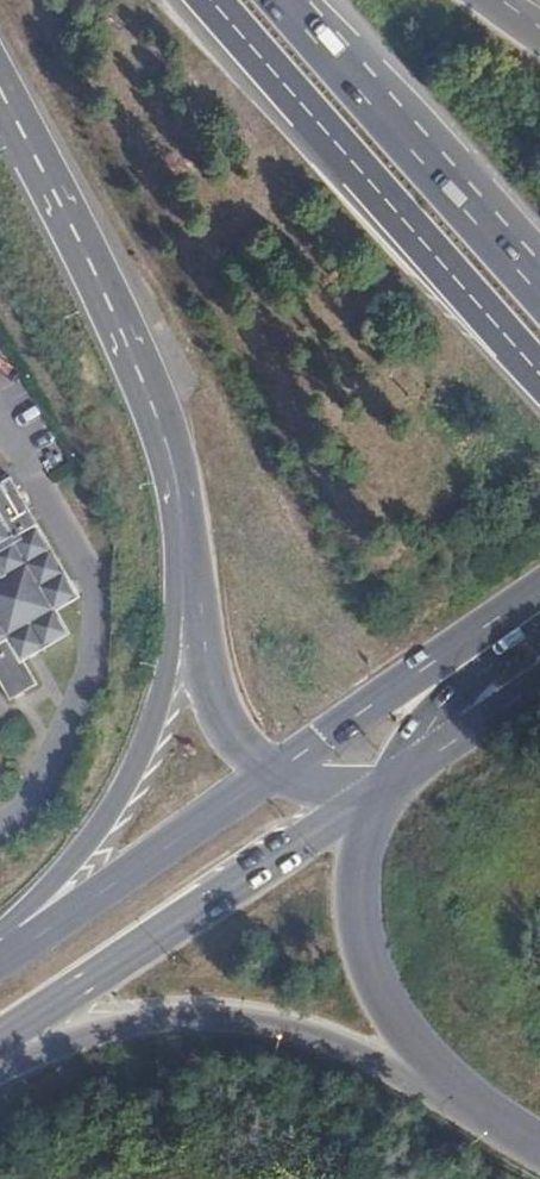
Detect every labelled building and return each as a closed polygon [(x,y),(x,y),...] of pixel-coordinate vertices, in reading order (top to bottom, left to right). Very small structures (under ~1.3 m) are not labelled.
[(3,703),(31,687),(17,664),(69,634),(55,610),(78,597),(36,525),(8,477),(0,481),(0,698),(3,703)]
